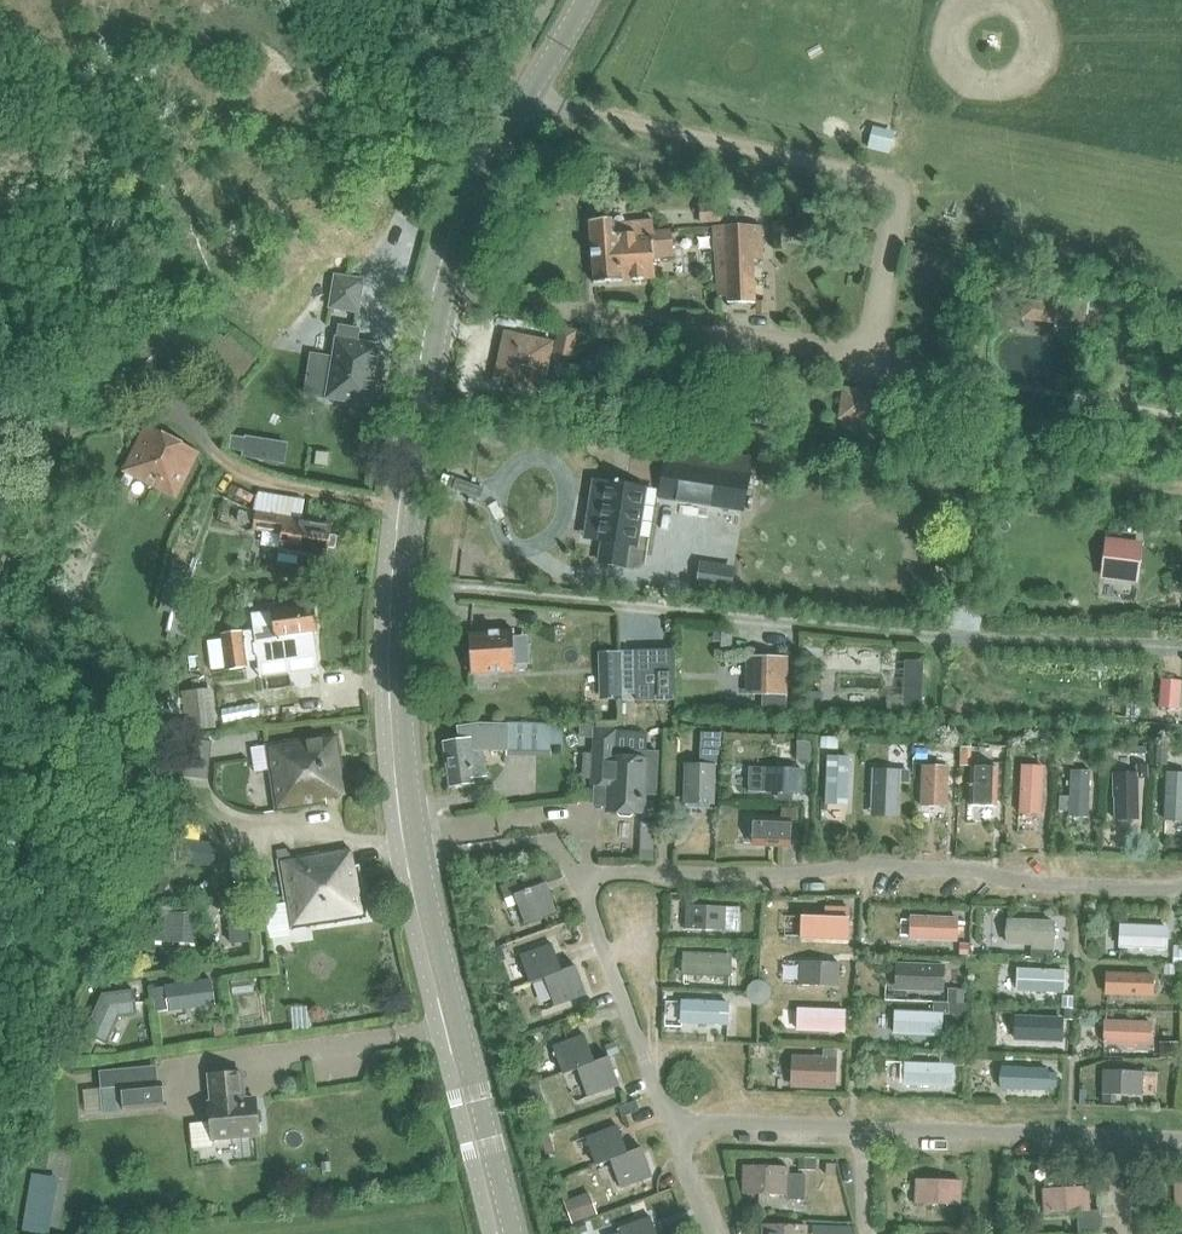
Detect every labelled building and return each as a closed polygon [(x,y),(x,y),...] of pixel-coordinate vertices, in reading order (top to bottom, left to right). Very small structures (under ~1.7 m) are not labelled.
[(698,203),(700,226),(724,225),(722,201),(698,203)] [(654,279),(652,260),(672,258),(670,231),(653,233),(652,221),(611,225),(610,220),(588,222),(593,284),(654,279)] [(753,303),(752,258),(763,258),(762,228),(751,228),(738,227),(712,227),(716,297),(726,297),(726,304),(753,303)] [(334,276),(329,308),(357,313),(362,280),(334,276)] [(1054,324),(1054,326),(1085,330),(1089,302),(1058,298),(1057,303),(1060,304),(1058,325),(1054,324)] [(1057,303),(1023,299),(1020,320),(1054,324),(1058,325),(1060,304),(1057,303)] [(557,326),(552,354),(572,358),(578,330),(557,326)] [(336,338),(326,398),(369,406),(379,346),(356,342),(358,330),(340,327),(338,339),(336,338)] [(504,333),(494,380),(542,390),(546,371),(552,343),(504,333)] [(837,419),(884,425),(888,394),(841,388),(837,419)] [(122,473),(176,499),(199,455),(145,426),(122,473)] [(229,450),(242,452),(241,457),(282,463),(285,445),(244,438),(244,440),(231,438),(229,450)] [(750,458),(664,444),(656,499),(676,502),(677,501),(710,506),(711,507),(742,512),(750,458)] [(293,470),(313,472),(315,457),(295,454),(293,470)] [(601,541),(597,562),(625,567),(629,545),(638,546),(646,497),(643,497),(645,486),(610,480),(601,541)] [(239,510),(237,522),(254,525),(254,529),(282,534),(282,535),(279,553),(278,562),(297,564),(298,556),(326,560),(328,542),(331,524),(239,510)] [(1124,523),(1123,534),(1140,535),(1141,524),(1124,523)] [(1143,542),(1106,537),(1100,579),(1138,584),(1143,542)] [(191,620),(193,609),(174,603),(176,592),(165,589),(160,611),(170,614),(166,632),(185,636),(191,620)] [(252,598),(241,599),(242,607),(253,606),(252,598)] [(253,631),(243,632),(246,657),(247,662),(257,660),(258,665),(316,657),(313,634),(315,634),(313,619),(311,606),(271,612),(271,609),(250,613),(253,627),(253,631)] [(221,642),(207,643),(211,672),(236,668),(248,667),(247,662),(246,657),(243,632),(231,634),(220,635),(221,642)] [(514,671),(513,664),(522,663),(521,638),(512,639),(512,632),(468,635),(470,673),(514,671)] [(674,651),(635,651),(636,701),(674,700),(674,651)] [(619,652),(601,653),(602,677),(620,677),(619,652)] [(786,695),(782,694),(782,670),(786,670),(787,657),(751,657),(750,695),(762,695),(761,709),(786,710),(786,696),(786,695)] [(904,660),(902,712),(921,713),(923,661),(904,660)] [(1160,680),(1158,707),(1178,709),(1180,681),(1160,680)] [(212,688),(182,691),(184,713),(185,722),(186,731),(216,728),(212,688)] [(809,693),(808,710),(822,711),(822,693),(809,693)] [(456,741),(444,742),(450,786),(462,784),(472,783),(471,778),(486,776),(483,751),(505,752),(507,752),(507,739),(508,724),(493,723),(477,723),(455,726),(457,740),(456,741)] [(507,739),(507,752),(549,753),(549,746),(550,725),(508,724),(507,739)] [(579,725),(579,738),(590,738),(590,725),(579,725)] [(591,777),(591,786),(594,786),(606,786),(606,805),(606,813),(646,814),(647,796),(654,797),(657,752),(614,750),(615,748),(615,728),(596,727),(592,727),(591,754),(591,777)] [(336,736),(251,751),(254,772),(267,770),(275,814),(326,806),(325,800),(346,796),(336,736)] [(822,737),(821,749),(837,749),(837,738),(822,737)] [(797,739),(797,762),(812,762),(812,740),(797,739)] [(184,777),(205,780),(209,742),(187,740),(184,777)] [(1156,756),(1155,765),(1166,766),(1166,756),(1167,747),(1156,746),(1156,756)] [(961,747),(960,765),(969,765),(970,748),(961,747)] [(916,749),(916,760),(926,761),(926,749),(916,749)] [(1038,750),(1037,761),(1048,762),(1048,750),(1038,750)] [(1060,755),(1059,767),(1071,767),(1071,756),(1060,755)] [(826,804),(847,804),(850,758),(827,756),(826,804)] [(685,803),(712,804),(714,765),(685,763),(685,803)] [(1136,773),(1112,773),(1112,798),(1113,798),(1114,820),(1117,820),(1119,822),(1129,822),(1131,820),(1140,820),(1139,778),(1148,778),(1148,764),(1136,764),(1136,773)] [(952,789),(952,779),(948,778),(948,766),(922,766),(920,805),(947,806),(948,790),(952,789)] [(970,766),(968,806),(997,807),(998,768),(970,766)] [(1019,814),(1041,815),(1043,767),(1022,766),(1019,814)] [(749,767),(748,791),(783,793),(800,794),(802,770),(784,769),(749,767)] [(871,817),(898,818),(900,771),(872,769),(871,817)] [(1059,796),(1058,811),(1069,812),(1069,817),(1079,817),(1088,818),(1091,772),(1081,772),(1071,772),(1070,797),(1059,796)] [(1181,821),(1181,773),(1167,772),(1165,820),(1165,819),(1181,821)] [(719,807),(718,823),(729,823),(730,808),(719,807)] [(752,845),(791,846),(792,819),(796,819),(797,808),(781,807),(781,819),(753,817),(752,845)] [(161,860),(214,866),(216,841),(200,839),(202,824),(179,822),(177,839),(163,837),(161,860)] [(639,841),(638,863),(652,864),(653,842),(639,841)] [(957,850),(957,854),(960,857),(964,857),(967,854),(967,850),(964,847),(960,847),(957,850)] [(284,903),(263,906),(267,931),(289,928),(290,930),(366,917),(358,867),(351,868),(349,850),(291,860),(289,848),(275,851),(284,903)] [(556,911),(546,883),(541,870),(500,885),(505,898),(514,895),(525,923),(556,911)] [(244,886),(226,888),(231,942),(249,941),(244,886)] [(686,895),(686,903),(698,904),(698,895),(686,895)] [(801,927),(801,939),(848,940),(848,929),(849,907),(824,906),(824,917),(802,916),(801,927)] [(686,930),(724,932),(725,907),(687,907),(686,930)] [(147,940),(197,942),(198,912),(149,910),(147,940)] [(910,940),(956,942),(958,918),(911,917),(910,940)] [(1008,920),(1007,944),(1030,945),(1030,957),(1052,958),(1053,945),(1054,923),(1008,920)] [(1119,947),(1166,950),(1167,927),(1120,926),(1119,947)] [(489,928),(478,932),(483,944),(494,940),(489,928)] [(959,942),(958,952),(967,952),(968,943),(959,942)] [(251,944),(241,945),(242,954),(252,953),(251,944)] [(530,984),(545,978),(562,971),(561,971),(552,944),(520,955),(530,984)] [(1174,957),(1181,957),(1181,947),(1174,947),(1174,957)] [(495,951),(486,954),(490,965),(499,961),(495,951)] [(683,975),(730,977),(731,954),(683,952),(683,975)] [(799,985),(837,987),(839,963),(800,962),(799,985)] [(897,964),(896,990),(943,992),(946,967),(897,964)] [(1164,964),(1163,974),(1173,975),(1174,964),(1164,964)] [(545,978),(555,1006),(586,994),(576,966),(561,971),(562,971),(545,978)] [(1018,969),(1017,991),(1063,994),(1065,971),(1018,969)] [(1106,973),(1105,995),(1153,997),(1154,975),(1106,973)] [(165,987),(153,988),(155,1012),(168,1010),(168,1011),(217,1005),(214,979),(165,985),(165,987)] [(747,985),(745,992),(747,998),(751,1003),(757,1005),(758,1005),(764,1003),(769,999),(769,998),(771,992),(769,986),(765,981),(759,979),(758,979),(752,981),(747,985)] [(102,992),(102,993),(78,1045),(91,1051),(97,1038),(107,1043),(119,1016),(137,1014),(133,988),(102,992)] [(947,988),(946,1001),(954,1002),(955,988),(947,988)] [(1062,996),(1061,1007),(1070,1008),(1071,996),(1062,996)] [(682,1001),(681,1024),(728,1025),(729,1003),(682,1001)] [(797,1031),(844,1033),(844,1010),(798,1008),(797,1031)] [(895,1012),(894,1035),(942,1036),(942,1014),(895,1012)] [(1062,1043),(1063,1018),(1016,1016),(1014,1041),(1062,1043)] [(1104,1044),(1127,1045),(1128,1048),(1134,1048),(1134,1045),(1151,1046),(1152,1023),(1105,1021),(1104,1044)] [(225,1024),(213,1024),(214,1036),(226,1035),(225,1024)] [(517,1027),(508,1030),(511,1039),(520,1036),(517,1027)] [(563,1074),(577,1069),(595,1062),(594,1062),(585,1035),(553,1046),(563,1074)] [(531,1037),(517,1042),(520,1052),(535,1047),(531,1037)] [(614,1042),(604,1046),(608,1056),(609,1057),(618,1052),(614,1042)] [(1161,1043),(1160,1059),(1176,1059),(1176,1043),(1161,1043)] [(940,1064),(953,1064),(953,1066),(963,1066),(963,1055),(940,1054),(940,1064)] [(577,1069),(587,1096),(619,1085),(609,1057),(608,1056),(594,1062),(595,1062),(577,1069)] [(795,1082),(836,1084),(837,1059),(796,1057),(795,1082)] [(904,1086),(952,1087),(953,1066),(953,1064),(940,1064),(905,1062),(904,1086)] [(1001,1066),(1000,1088),(1046,1090),(1046,1086),(1055,1087),(1056,1073),(1047,1072),(1047,1067),(1001,1066)] [(243,1070),(208,1073),(211,1100),(209,1100),(211,1120),(212,1139),(260,1135),(259,1123),(262,1120),(261,1109),(257,1107),(256,1095),(246,1096),(243,1070)] [(1114,1095),(1141,1096),(1142,1072),(1103,1071),(1103,1094),(1114,1095)] [(159,1083),(100,1088),(102,1112),(102,1114),(164,1108),(161,1082),(159,1083)] [(1103,1094),(1102,1106),(1113,1106),(1114,1095),(1103,1094)] [(636,1101),(618,1107),(621,1117),(639,1111),(636,1101)] [(596,1165),(610,1160),(627,1153),(617,1125),(586,1137),(596,1165)] [(548,1132),(540,1135),(546,1154),(554,1151),(548,1132)] [(610,1160),(620,1187),(652,1176),(642,1147),(627,1153),(610,1160)] [(800,1156),(800,1169),(814,1169),(814,1156),(800,1156)] [(826,1163),(825,1175),(835,1175),(835,1164),(826,1163)] [(742,1194),(787,1195),(788,1167),(743,1166),(742,1194)] [(1043,1189),(1044,1213),(1077,1212),(1079,1233),(1081,1233),(1103,1233),(1102,1210),(1089,1211),(1088,1187),(1082,1187),(1081,1177),(1055,1179),(1056,1181),(1044,1182),(1045,1189),(1043,1189)] [(915,1203),(960,1205),(961,1181),(916,1179),(915,1203)] [(22,1231),(39,1233),(47,1233),(53,1197),(28,1193),(22,1231)] [(581,1196),(565,1203),(573,1224),(589,1218),(581,1196)] [(961,1209),(960,1227),(970,1228),(970,1209),(961,1209)] [(650,1217),(619,1228),(621,1233),(657,1233),(650,1217)] [(667,1225),(670,1233),(678,1233),(685,1231),(681,1219),(667,1225)] [(573,1225),(573,1226),(576,1233),(578,1233),(588,1230),(585,1221),(573,1225)] [(807,1226),(762,1225),(762,1233),(807,1233),(807,1226)] [(831,1226),(831,1233),(850,1233),(850,1226),(831,1226)]
